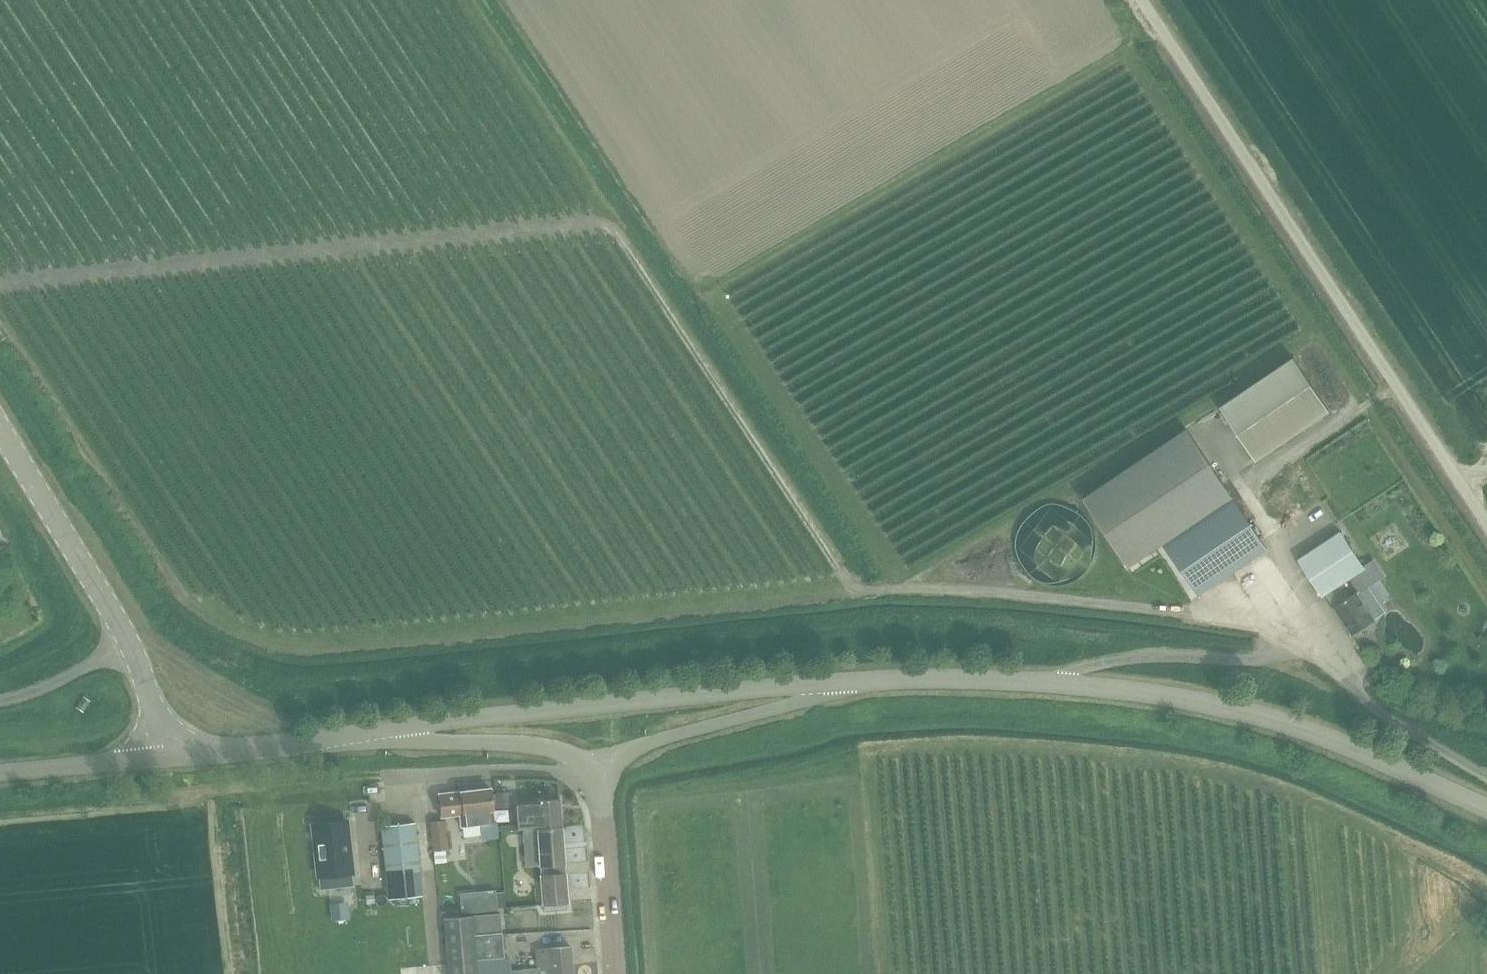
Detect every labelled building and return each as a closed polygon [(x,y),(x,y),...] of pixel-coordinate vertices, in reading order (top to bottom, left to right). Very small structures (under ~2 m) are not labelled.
[(1294,356),(1222,405),(1258,459),(1330,410),(1294,356)] [(1268,547),(1262,537),(1189,429),(1085,499),(1130,566),(1163,544),(1197,595),(1268,547)] [(1374,619),(1356,592),(1383,575),(1374,560),(1364,566),(1341,531),(1298,560),(1321,595),(1325,592),(1353,634),(1374,619)] [(441,818),(460,816),(461,827),(479,826),(480,839),(499,837),(497,820),(493,821),(490,790),(439,795),(441,818)] [(522,829),(561,827),(559,798),(517,801),(519,828),(522,828),(522,829)] [(419,871),(415,819),(381,823),(386,874),(419,871)] [(346,821),(313,825),(318,876),(320,888),(330,887),(328,875),(352,873),(346,821)] [(447,851),(445,821),(430,823),(433,853),(447,851)] [(522,829),(525,867),(564,864),(561,827),(522,829)] [(419,871),(386,874),(388,898),(422,895),(419,871)] [(481,874),(482,891),(498,890),(498,873),(481,874)] [(567,902),(565,874),(540,876),(543,905),(567,902)] [(496,892),(483,893),(484,909),(497,908),(496,892)] [(508,958),(504,958),(500,914),(445,918),(449,973),(510,973),(508,958)] [(536,950),(537,969),(522,970),(522,973),(572,973),(570,946),(536,949),(536,950)]
